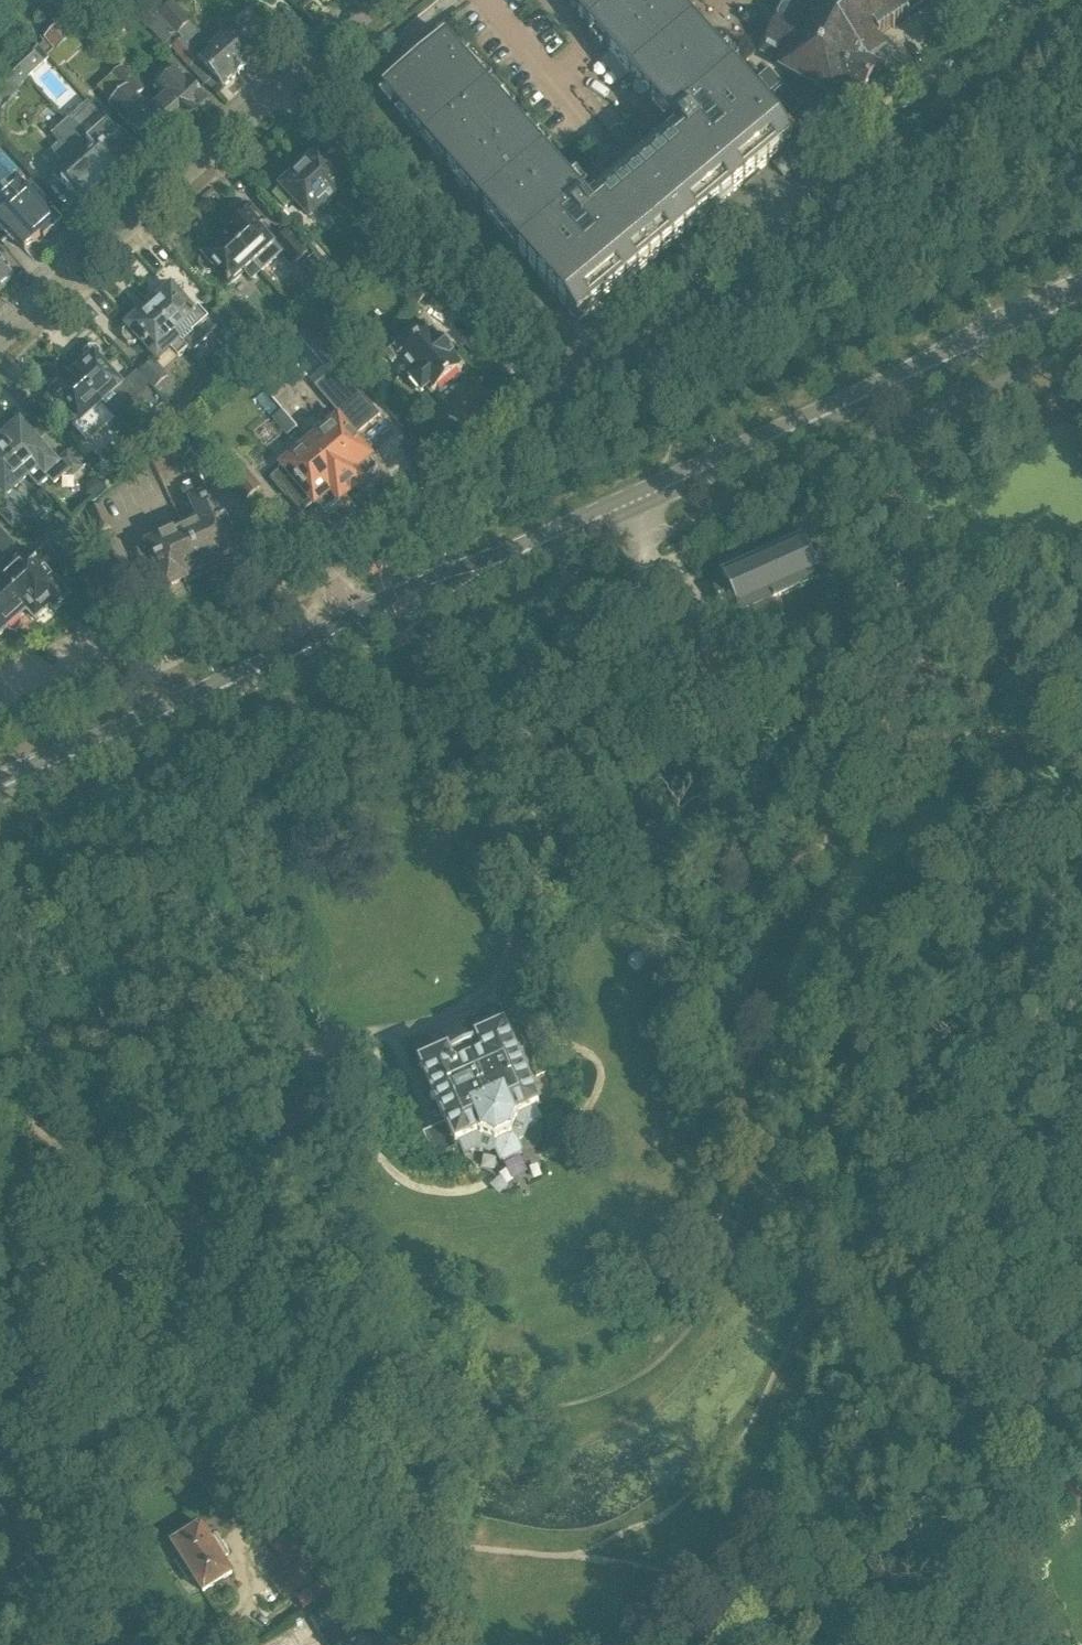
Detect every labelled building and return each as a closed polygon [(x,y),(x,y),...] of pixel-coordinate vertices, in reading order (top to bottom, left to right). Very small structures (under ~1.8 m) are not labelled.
[(498,99),(446,36),(383,89),(579,324),(795,145),(677,3),(679,0),(587,0),(580,15),(665,114),(680,132),(589,208),(569,183),(498,99)] [(794,9),(787,9),(765,52),(781,59),(777,67),(844,100),(846,96),(852,95),(864,101),(881,66),(869,60),(873,52),(879,55),(888,48),(883,40),(884,38),(882,35),(894,28),(896,31),(899,28),(897,25),(907,18),(909,22),(912,20),(910,17),(923,8),(925,11),(928,9),(926,6),(935,0),(794,0),(794,9)] [(177,35),(191,22),(173,2),(158,15),(177,35)] [(199,61),(215,78),(224,88),(260,57),(251,48),(262,38),(262,27),(256,20),(246,20),(235,30),(234,29),(201,59),(199,61)] [(56,51),(72,36),(61,24),(45,39),(56,51)] [(72,36),(56,51),(66,62),(82,47),(72,36)] [(192,68),(199,61),(201,59),(184,39),(174,48),(192,68)] [(35,52),(45,63),(49,59),(38,46),(33,50),(35,52)] [(207,85),(215,78),(199,61),(192,68),(207,85)] [(28,79),(34,73),(24,62),(18,68),(28,79)] [(17,88),(28,79),(18,68),(8,78),(17,88)] [(153,152),(173,135),(152,111),(139,97),(143,94),(141,92),(143,91),(123,68),(98,90),(111,105),(153,152)] [(152,111),(173,135),(209,102),(188,79),(179,70),(171,70),(157,82),(157,90),(165,100),(152,111)] [(777,96),(795,118),(805,109),(787,87),(777,96)] [(69,120),(123,179),(143,161),(117,133),(88,102),(69,120)] [(87,212),(123,179),(69,120),(52,135),(61,144),(53,151),(63,162),(52,172),(87,212)] [(324,208),(336,198),(333,195),(344,184),(317,155),(283,188),(275,196),(286,207),(294,200),(310,216),(321,205),(324,208)] [(0,190),(0,206),(4,210),(0,214),(0,223),(11,236),(25,251),(41,236),(44,239),(53,231),(64,221),(31,185),(29,187),(28,188),(16,175),(19,172),(4,156),(0,156),(0,182),(4,186),(0,190)] [(377,185),(356,158),(346,166),(367,193),(377,185)] [(274,244),(259,227),(264,222),(250,206),(242,204),(235,211),(236,218),(240,222),(227,234),(253,264),(261,273),(284,253),(290,260),(302,250),(286,233),(274,244)] [(261,273),(253,264),(227,234),(203,256),(199,266),(205,273),(216,272),(229,286),(244,273),(252,282),(261,273)] [(314,255),(308,261),(316,271),(323,265),(314,255)] [(14,278),(10,273),(11,271),(9,269),(8,271),(1,263),(2,261),(0,259),(0,290),(14,278)] [(400,287),(416,306),(429,296),(412,276),(400,287)] [(173,290),(172,289),(151,307),(180,339),(189,349),(192,352),(217,329),(208,319),(209,319),(198,307),(193,312),(181,299),(183,289),(173,290)] [(180,339),(151,307),(123,332),(123,337),(128,344),(135,344),(141,339),(158,358),(170,347),(179,357),(188,349),(189,349),(180,339)] [(221,334),(231,324),(218,310),(209,319),(208,319),(217,329),(221,334)] [(424,335),(417,328),(384,356),(391,365),(400,358),(416,377),(410,382),(411,388),(415,393),(421,394),(427,390),(431,395),(462,369),(451,356),(452,355),(441,341),(439,342),(429,331),(424,335)] [(74,373),(102,405),(122,386),(100,362),(102,355),(96,348),(90,348),(85,352),(84,361),(86,363),(74,373)] [(155,389),(169,377),(154,361),(141,373),(155,389)] [(142,397),(152,388),(135,369),(125,378),(142,397)] [(114,419),(102,405),(74,373),(52,394),(49,398),(49,405),(54,410),(61,412),(68,410),(78,422),(73,427),(84,440),(91,440),(114,419)] [(272,419),(278,427),(287,418),(282,411),(272,419)] [(55,464),(37,444),(45,437),(28,418),(14,431),(11,429),(0,439),(0,444),(28,475),(39,466),(46,474),(56,465),(55,464)] [(286,437),(296,428),(288,418),(287,418),(278,427),(286,437)] [(310,444),(350,491),(376,468),(336,421),(310,444)] [(195,449),(179,431),(166,443),(183,461),(195,449)] [(28,475),(0,444),(0,488),(6,495),(28,475)] [(324,514),(350,491),(310,444),(283,467),(284,468),(271,479),(301,515),(314,503),(324,514)] [(55,464),(56,465),(70,481),(87,466),(72,449),(55,464)] [(247,500),(261,487),(231,452),(217,464),(247,500)] [(84,463),(86,465),(92,472),(100,465),(92,456),(84,463)] [(184,528),(205,574),(224,565),(222,561),(234,555),(236,559),(252,552),(242,530),(230,535),(224,521),(223,522),(210,494),(192,502),(199,518),(187,523),(188,526),(184,528)] [(22,518),(7,502),(0,508),(0,514),(12,527),(22,518)] [(98,535),(112,528),(102,506),(88,513),(98,535)] [(27,609),(36,619),(51,605),(56,612),(66,603),(71,605),(76,601),(76,596),(72,592),(73,587),(80,580),(48,546),(34,558),(24,547),(17,554),(14,551),(15,550),(15,543),(0,526),(0,579),(27,609)] [(205,574),(184,528),(172,532),(170,527),(158,533),(160,539),(136,550),(155,592),(184,579),(186,582),(205,574)] [(807,550),(801,536),(722,571),(726,580),(713,586),(725,612),(737,607),(740,615),(740,614),(753,643),(786,629),(778,611),(784,609),(779,597),(820,580),(814,566),(823,561),(816,546),(807,550)] [(27,609),(0,579),(0,634),(1,633),(9,626),(11,628),(17,629),(21,627),(23,623),(23,617),(21,615),(27,609)] [(527,1047),(516,1023),(505,1028),(504,1026),(502,1027),(488,1033),(474,1039),(476,1042),(450,1053),(449,1051),(419,1065),(444,1121),(422,1131),(425,1137),(429,1143),(436,1147),(443,1149),(451,1147),(454,1146),(455,1146),(460,1144),(465,1155),(479,1148),(489,1153),(495,1151),(499,1158),(504,1161),(521,1154),(522,1148),(518,1140),(524,1137),(526,1127),(540,1120),(536,1110),(541,1108),(540,1104),(545,1102),(550,1095),(552,1088),(551,1080),(546,1069),(534,1074),(523,1049),(527,1047)] [(210,1540),(200,1525),(171,1543),(181,1558),(175,1562),(186,1580),(192,1576),(203,1592),(231,1574),(221,1557),(227,1553),(216,1536),(210,1540)] [(302,1564),(273,1582),(284,1601),(313,1582),(302,1564)] [(359,1642),(335,1605),(312,1619),(328,1644),(355,1644),(359,1642)]
